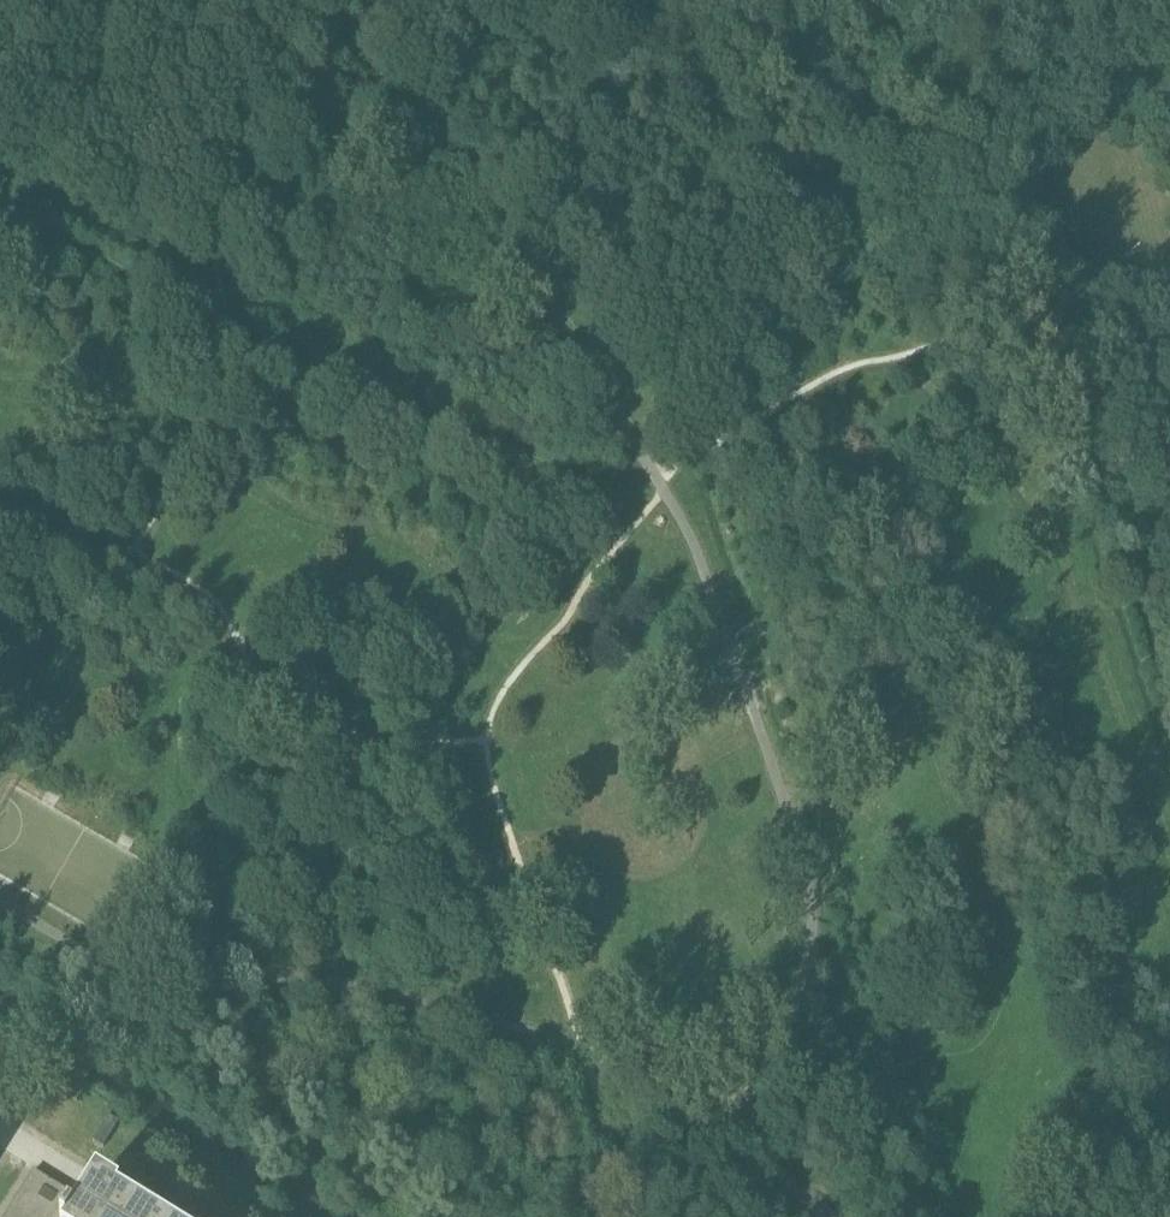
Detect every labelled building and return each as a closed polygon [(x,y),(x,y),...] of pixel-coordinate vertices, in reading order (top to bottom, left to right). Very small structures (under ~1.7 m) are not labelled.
[(1169,336),(1169,322),(1156,326),(1160,339),(1169,336)] [(1160,339),(1164,352),(1169,350),(1169,336),(1160,339)] [(93,1141),(103,1148),(119,1123),(109,1117),(93,1141)] [(82,1204),(77,1201),(78,1199),(34,1172),(6,1216),(134,1216),(114,1205),(120,1195),(99,1182),(97,1181),(82,1204)]
